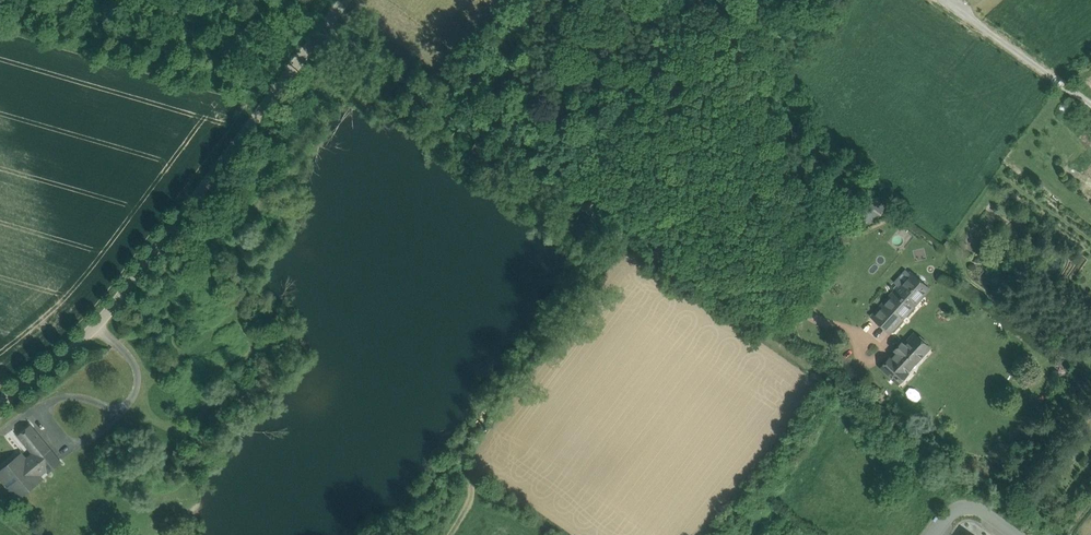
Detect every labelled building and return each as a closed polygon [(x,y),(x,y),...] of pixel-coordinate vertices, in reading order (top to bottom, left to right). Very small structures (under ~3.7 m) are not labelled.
[(873,196),(859,215),(870,223),(884,204),(873,196)] [(911,273),(896,290),(914,306),(929,289),(911,273)] [(896,290),(872,316),(890,332),(914,306),(896,290)] [(914,334),(904,345),(901,343),(895,350),(898,352),(892,358),(891,358),(881,368),(898,383),(907,373),(906,372),(929,348),(914,334)] [(245,384),(229,403),(233,406),(235,403),(239,406),(252,390),(245,384)] [(47,446),(31,426),(19,436),(33,453),(36,456),(47,446)] [(22,457),(0,474),(11,487),(15,484),(22,492),(39,478),(36,474),(45,467),(36,456),(33,453),(24,460),(22,457)]
